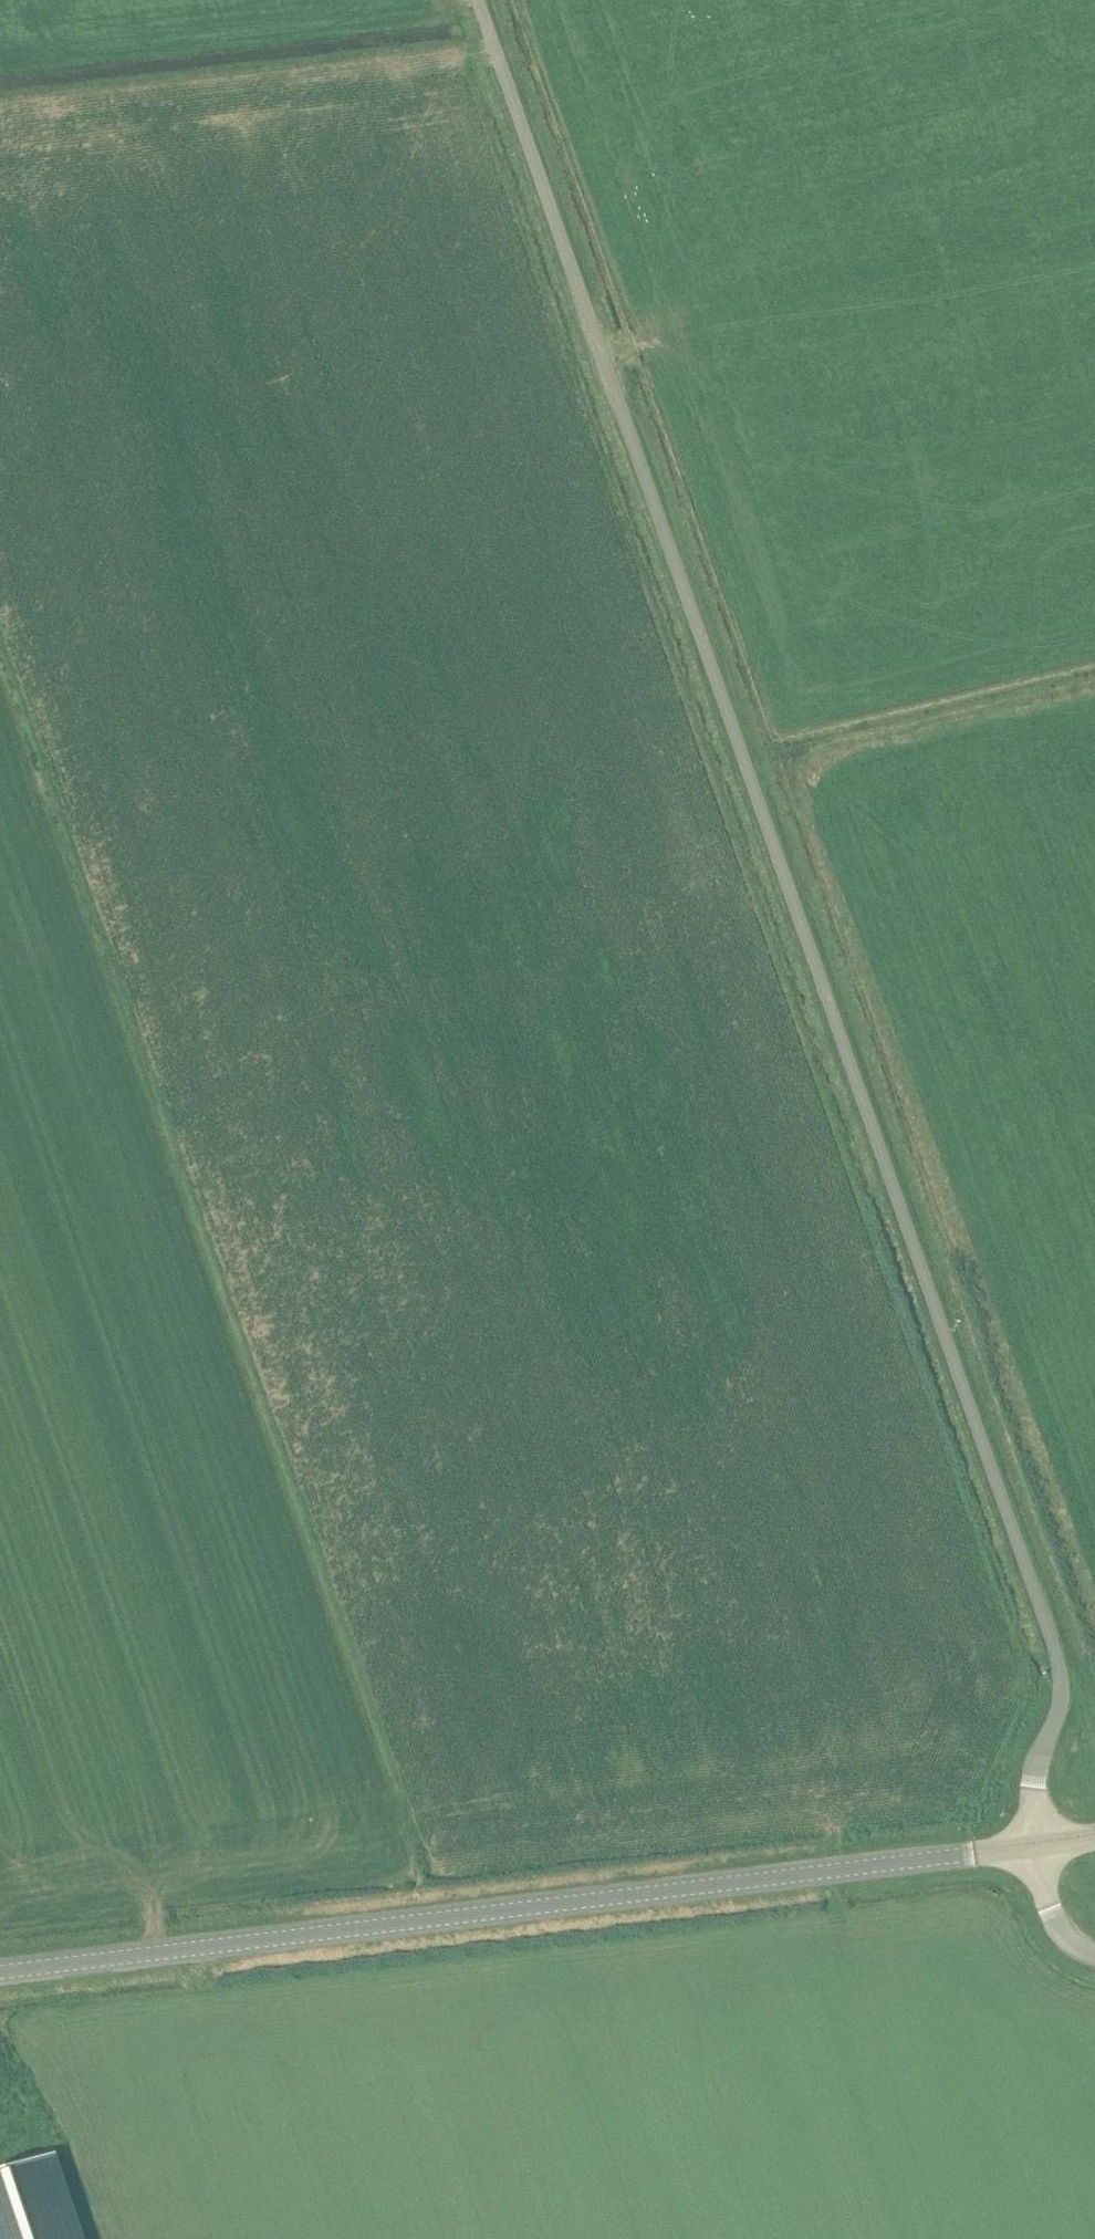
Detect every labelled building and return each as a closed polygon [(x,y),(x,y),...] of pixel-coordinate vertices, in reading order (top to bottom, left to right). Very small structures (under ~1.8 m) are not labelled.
[(0,2181),(0,2238),(85,2238),(58,2161),(0,2181)]
